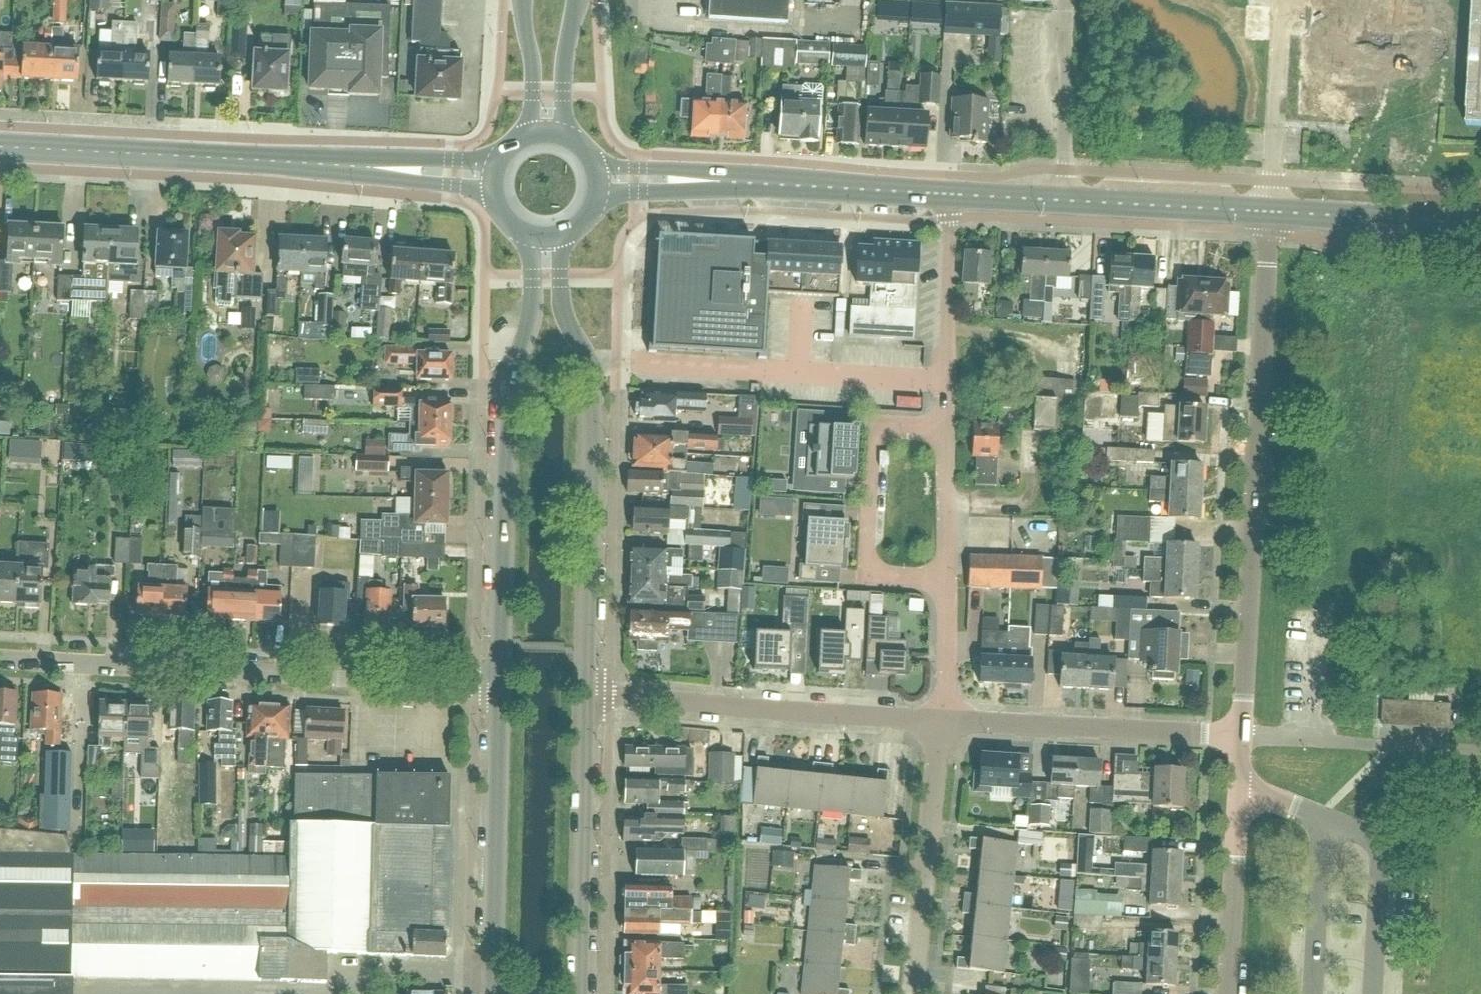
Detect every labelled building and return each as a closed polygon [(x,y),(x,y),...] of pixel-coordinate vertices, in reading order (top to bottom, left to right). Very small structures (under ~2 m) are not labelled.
[(52,24),(66,25),(67,0),(54,0),(52,24)] [(109,0),(90,0),(90,11),(109,12),(109,0)] [(232,16),(232,0),(198,0),(198,2),(218,2),(217,16),(232,16)] [(312,34),(311,34),(309,90),(348,92),(348,96),(378,97),(378,79),(387,79),(390,7),(345,6),(345,0),(314,0),(312,34)] [(460,52),(447,51),(447,44),(443,37),(439,36),(441,0),(413,0),(411,43),(419,44),(419,50),(416,98),(433,99),(432,103),(443,104),(443,100),(445,100),(448,102),(454,102),(459,98),(460,92),(458,89),(459,72),(462,72),(462,65),(459,65),(460,52)] [(707,19),(786,24),(788,0),(708,0),(707,19)] [(1246,0),(1246,29),(1271,29),(1271,0),(1246,0)] [(1317,17),(1350,18),(1351,0),(1317,0),(1317,17)] [(1466,126),(1469,126),(1480,127),(1480,0),(1473,0),(1466,126)] [(891,17),(909,18),(910,2),(892,1),(891,17)] [(910,2),(909,18),(917,18),(918,2),(910,2)] [(946,5),(944,34),(998,37),(1000,8),(946,5)] [(230,62),(245,62),(247,18),(232,17),(230,62)] [(160,22),(160,42),(174,42),(175,19),(161,18),(161,22),(160,22)] [(160,42),(160,22),(146,22),(145,41),(160,42)] [(125,32),(122,82),(134,83),(134,85),(144,86),(144,83),(148,83),(150,54),(136,53),(138,24),(124,23),(124,32),(125,32)] [(219,87),(219,75),(220,58),(207,57),(209,26),(196,25),(196,35),(194,56),(193,86),(205,87),(205,90),(215,90),(215,87),(219,87)] [(79,50),(62,49),(62,42),(59,42),(60,29),(52,29),(51,43),(51,48),(49,81),(78,83),(79,50)] [(110,81),(122,82),(125,32),(124,32),(112,31),(111,51),(98,50),(96,81),(100,81),(100,84),(110,84),(110,81)] [(184,35),(183,56),(168,55),(167,85),(171,85),(171,88),(181,88),(181,86),(193,86),(194,56),(196,35),(184,35)] [(254,54),(253,73),(248,73),(247,83),(252,83),(252,89),(268,90),(268,93),(286,94),(288,56),(272,55),(273,38),(261,37),(260,54),(254,54)] [(748,59),(760,60),(761,40),(749,39),(748,59)] [(761,40),(760,60),(760,68),(794,69),(795,66),(828,67),(829,43),(761,40)] [(706,63),(722,65),(723,43),(713,42),(712,48),(707,48),(706,63)] [(723,43),(722,65),(734,65),(736,44),(723,43)] [(866,47),(832,45),(831,67),(865,69),(866,47)] [(49,81),(51,48),(23,47),(22,51),(13,50),(13,62),(22,62),(21,80),(49,81)] [(13,50),(0,50),(0,95),(1,95),(2,79),(21,80),(22,62),(13,62),(13,50)] [(885,113),(880,113),(867,112),(865,147),(902,149),(904,114),(898,114),(900,73),(888,73),(885,113)] [(939,106),(940,76),(922,75),(921,105),(939,106)] [(691,138),(718,139),(721,79),(706,78),(705,103),(693,102),(693,103),(682,103),(681,119),(692,119),(691,138)] [(729,101),(729,93),(730,79),(721,79),(718,139),(743,141),(744,121),(747,119),(748,113),(745,111),(745,106),(725,104),(725,100),(729,101)] [(838,108),(836,133),(836,145),(857,146),(860,84),(847,83),(846,108),(838,108)] [(800,88),(800,89),(796,89),(796,86),(784,85),(784,87),(782,87),(779,138),(799,139),(799,143),(816,144),(818,105),(822,105),(823,89),(820,86),(802,85),(800,88)] [(905,87),(904,114),(902,149),(925,150),(927,115),(920,115),(921,88),(905,87)] [(989,102),(952,100),(949,140),(972,141),(972,144),(990,145),(991,121),(987,121),(989,102)] [(20,261),(34,262),(36,225),(20,224),(20,227),(7,227),(6,265),(20,265),(20,261)] [(36,225),(34,262),(48,262),(48,267),(62,267),(64,230),(51,229),(52,226),(36,225)] [(82,278),(70,278),(68,302),(107,304),(109,265),(110,229),(98,228),(95,231),(84,230),(82,278)] [(122,229),(110,229),(109,265),(124,266),(123,283),(139,284),(139,272),(135,271),(136,233),(125,232),(122,229)] [(177,290),(177,294),(176,316),(192,316),(195,270),(185,269),(187,235),(172,234),(172,232),(163,231),(163,234),(157,233),(155,269),(155,278),(171,279),(171,289),(177,290)] [(252,280),(253,256),(254,239),(238,239),(238,235),(219,234),(216,290),(218,290),(218,304),(231,305),(231,301),(259,302),(261,281),(252,280)] [(286,271),(301,272),(303,238),(292,238),(289,240),(278,239),(276,287),(267,287),(265,317),(278,318),(279,301),(284,301),(286,271)] [(303,238),(301,272),(301,284),(315,284),(314,290),(325,291),(327,242),(316,241),(314,239),(303,238)] [(763,352),(766,294),(769,244),(753,243),(753,242),(714,240),(713,242),(714,242),(713,250),(690,248),(689,258),(658,256),(658,255),(656,255),(651,346),(648,345),(648,353),(655,354),(656,351),(757,357),(757,360),(765,360),(766,352),(763,352)] [(373,275),(374,263),(376,243),(344,241),(342,266),(343,266),(342,278),(361,280),(359,311),(378,313),(379,309),(378,309),(381,276),(373,275)] [(914,340),(919,245),(874,243),(873,250),(858,249),(856,284),(871,285),(870,310),(851,309),(850,337),(913,340),(914,340)] [(769,244),(766,294),(838,298),(839,278),(840,248),(769,244)] [(400,281),(420,283),(422,254),(407,253),(408,246),(392,245),(388,295),(399,296),(400,281)] [(1044,278),(1046,253),(1022,252),(1020,277),(1030,277),(1030,301),(1022,301),(1022,302),(1021,318),(1043,319),(1043,304),(1044,304),(1044,287),(1044,278)] [(990,256),(965,253),(963,285),(964,285),(962,299),(976,301),(978,286),(987,287),(990,256)] [(1044,278),(1058,279),(1069,280),(1070,254),(1046,253),(1044,278)] [(453,256),(422,254),(420,283),(441,284),(440,299),(450,300),(453,256)] [(1130,295),(1132,258),(1110,257),(1108,287),(1109,287),(1109,293),(1119,294),(1117,321),(1128,322),(1130,295)] [(1141,289),(1144,289),(1152,290),(1154,259),(1132,258),(1130,295),(1128,322),(1138,323),(1141,289)] [(0,266),(0,307),(2,307),(3,293),(10,294),(11,267),(0,266)] [(57,302),(68,302),(70,278),(58,277),(57,302)] [(1091,301),(1092,279),(1079,278),(1078,300),(1091,301)] [(1104,280),(1092,279),(1091,301),(1103,301),(1104,280)] [(1188,322),(1187,335),(1200,335),(1203,282),(1179,281),(1177,314),(1189,315),(1188,322)] [(1200,335),(1187,335),(1185,376),(1210,378),(1211,357),(1212,357),(1214,324),(1213,324),(1213,317),(1226,317),(1228,283),(1203,282),(1200,335)] [(1044,287),(1044,304),(1052,304),(1052,287),(1044,287)] [(1156,290),(1155,310),(1167,310),(1168,290),(1156,290)] [(129,319),(143,320),(144,292),(130,291),(129,319)] [(1239,314),(1239,291),(1230,292),(1230,314),(1239,314)] [(159,293),(144,292),(143,320),(158,320),(159,293)] [(333,297),(319,296),(318,327),(332,327),(333,297)] [(107,328),(108,305),(78,304),(77,327),(107,328)] [(391,310),(379,309),(378,313),(377,338),(389,339),(391,310)] [(333,314),(332,337),(343,338),(344,314),(333,314)] [(905,344),(905,365),(927,365),(927,344),(905,344)] [(416,380),(437,381),(450,381),(451,356),(417,355),(417,351),(385,350),(385,365),(417,366),(416,380)] [(319,370),(295,370),(295,373),(287,372),(287,384),(319,385),(319,370)] [(1034,402),(1032,432),(1021,431),(1020,458),(1036,459),(1037,432),(1044,432),(1073,434),(1075,402),(1056,401),(1058,381),(1036,380),(1025,379),(1024,401),(1034,402)] [(1113,381),(1099,382),(1099,396),(1114,395),(1113,381)] [(304,386),(304,400),(334,401),(334,387),(304,386)] [(408,411),(407,423),(449,425),(450,401),(420,399),(420,396),(399,396),(399,388),(373,387),(372,410),(408,411)] [(1120,397),(1120,418),(1138,418),(1138,406),(1158,407),(1158,394),(1137,393),(1137,397),(1120,397)] [(704,396),(679,395),(679,396),(642,394),(642,403),(639,402),(639,405),(634,405),(634,416),(638,416),(638,418),(650,419),(650,422),(673,424),(674,411),(703,413),(704,396)] [(1163,442),(1185,443),(1203,444),(1205,408),(1186,407),(1180,406),(1180,409),(1165,407),(1163,442)] [(844,483),(844,481),(852,482),(855,430),(848,430),(848,428),(847,428),(847,429),(827,428),(828,414),(800,412),(799,428),(808,428),(805,477),(796,477),(795,492),(818,494),(819,479),(843,481),(843,482),(844,483)] [(751,419),(718,418),(717,436),(751,438),(751,419)] [(303,421),(302,433),(327,435),(327,421),(303,421)] [(448,448),(449,425),(407,423),(406,438),(388,438),(388,452),(419,453),(419,447),(448,448)] [(998,426),(973,425),(971,458),(975,458),(974,487),(995,487),(998,426)] [(670,434),(670,437),(634,436),(633,442),(631,442),(628,444),(628,452),(685,454),(685,447),(716,448),(716,436),(670,434)] [(365,456),(385,457),(385,441),(365,441),(365,455),(365,456)] [(1106,457),(1106,461),(1154,463),(1155,451),(1090,448),(1089,457),(1106,457)] [(669,473),(685,475),(712,476),(713,463),(684,462),(685,454),(628,452),(628,459),(630,462),(632,462),(632,469),(669,470),(669,473)] [(389,457),(385,457),(365,456),(365,455),(356,455),(355,472),(388,473),(389,457)] [(1150,477),(1150,490),(1200,493),(1202,466),(1171,464),(1170,478),(1150,477)] [(413,483),(412,499),(447,500),(448,475),(415,474),(415,469),(399,468),(399,482),(413,483)] [(678,475),(631,473),(627,473),(627,494),(662,495),(662,493),(670,493),(670,505),(702,507),(703,476),(678,475)] [(1199,521),(1200,493),(1150,490),(1149,502),(1169,503),(1168,519),(1199,521)] [(447,526),(447,500),(412,499),(412,517),(382,516),(382,527),(371,527),(370,541),(401,542),(401,544),(424,544),(424,534),(413,534),(414,525),(447,526)] [(632,533),(667,536),(666,545),(744,549),(745,533),(700,531),(701,509),(676,507),(676,511),(634,508),(633,519),(630,522),(630,528),(633,531),(632,533)] [(846,524),(819,522),(820,508),(803,507),(802,522),(807,523),(804,567),(799,567),(798,583),(815,584),(816,570),(843,571),(846,524)] [(109,533),(108,515),(96,516),(97,533),(109,533)] [(1117,518),(1116,530),(1150,531),(1150,519),(1117,518)] [(199,558),(199,548),(200,530),(184,529),(182,557),(199,558)] [(233,532),(200,530),(199,548),(232,550),(233,532)] [(1150,531),(1116,530),(1116,541),(1114,541),(1113,568),(1123,568),(1125,542),(1149,543),(1150,531)] [(280,567),(291,568),(293,535),(282,534),(280,567)] [(316,537),(293,535),(291,568),(314,569),(316,537)] [(114,563),(127,564),(128,540),(116,539),(114,563)] [(141,541),(128,540),(127,564),(140,565),(141,541)] [(16,570),(17,570),(16,604),(25,604),(25,608),(39,609),(39,605),(41,605),(43,571),(28,571),(29,544),(18,543),(16,570)] [(423,559),(424,544),(401,544),(400,558),(423,559)] [(1144,558),(1143,571),(1196,574),(1197,547),(1166,545),(1166,559),(1144,558)] [(628,567),(666,569),(671,569),(671,560),(682,561),(683,551),(629,549),(628,567)] [(731,549),(729,572),(743,573),(745,550),(731,549)] [(377,579),(378,558),(363,557),(362,578),(377,579)] [(1009,590),(1010,558),(968,557),(968,589),(1009,590)] [(1057,560),(1042,560),(1042,558),(1010,558),(1009,590),(1041,591),(1041,589),(1056,590),(1057,571),(1056,571),(1057,560)] [(1056,571),(1057,571),(1074,572),(1075,560),(1057,560),(1056,571)] [(92,571),(86,570),(74,569),(72,588),(74,588),(72,605),(99,607),(100,603),(109,603),(111,577),(111,567),(92,566),(92,571)] [(161,617),(164,566),(154,566),(153,588),(138,587),(136,615),(161,617)] [(177,567),(164,566),(161,617),(186,618),(188,589),(176,589),(177,567)] [(665,579),(666,569),(628,567),(628,568),(631,569),(630,585),(628,585),(628,586),(687,589),(691,589),(692,580),(665,579)] [(16,604),(17,570),(16,570),(0,569),(0,603),(16,604)] [(787,570),(763,569),(762,583),(786,585),(787,570)] [(207,620),(229,621),(231,578),(232,571),(221,570),(221,575),(209,575),(208,588),(204,587),(203,596),(208,596),(207,620)] [(716,590),(731,591),(742,592),(743,573),(729,572),(718,571),(716,590)] [(1194,601),(1196,574),(1143,571),(1142,583),(1150,583),(1149,599),(1194,601)] [(229,621),(254,622),(257,572),(247,572),(246,578),(231,578),(229,621)] [(265,573),(257,572),(254,622),(280,624),(282,588),(264,587),(265,573)] [(390,595),(381,594),(382,585),(370,585),(370,579),(358,578),(356,616),(366,617),(366,629),(388,630),(389,609),(390,595)] [(322,584),(321,604),(320,626),(342,627),(344,601),(347,601),(347,585),(322,584)] [(687,589),(628,586),(627,605),(663,606),(663,611),(703,612),(704,598),(686,597),(687,589)] [(445,601),(417,600),(417,588),(404,588),(403,612),(412,613),(412,629),(415,629),(415,632),(425,632),(425,629),(444,630),(445,601)] [(845,602),(862,603),(863,594),(846,593),(845,602)] [(1097,608),(1110,609),(1110,597),(1098,596),(1097,608)] [(750,631),(748,669),(784,671),(785,653),(801,654),(804,598),(780,597),(778,633),(750,631)] [(1116,610),(1129,611),(1145,612),(1146,598),(1110,597),(1110,609),(1116,609),(1116,610)] [(1033,635),(1048,636),(1050,606),(1035,605),(1033,635)] [(1061,637),(1063,607),(1050,606),(1048,636),(1061,637)] [(818,633),(816,673),(843,675),(844,662),(861,663),(864,611),(845,610),(844,634),(818,633)] [(1129,611),(1116,610),(1115,640),(1128,641),(1129,611)] [(1140,663),(1151,663),(1151,673),(1152,673),(1152,680),(1173,681),(1173,674),(1176,674),(1176,658),(1187,658),(1187,646),(1178,646),(1179,614),(1145,613),(1145,612),(1129,611),(1128,641),(1128,660),(1140,661),(1140,663)] [(716,615),(703,614),(670,613),(670,615),(629,613),(629,614),(634,614),(634,623),(629,626),(628,630),(628,633),(628,637),(633,640),(638,641),(638,650),(655,650),(655,641),(666,642),(666,626),(687,627),(686,643),(715,644),(716,615)] [(905,676),(907,642),(887,641),(888,619),(868,618),(865,662),(878,663),(878,675),(905,676)] [(1005,634),(1002,685),(1030,687),(1031,660),(1020,660),(1020,648),(1027,649),(1028,630),(1006,629),(1006,634),(1005,634)] [(979,684),(1002,685),(1005,634),(981,633),(981,646),(985,647),(985,658),(980,658),(979,684)] [(1046,675),(1059,676),(1059,688),(1085,690),(1088,644),(1075,643),(1074,658),(1061,657),(1051,650),(1048,650),(1047,657),(1046,675)] [(1100,645),(1088,644),(1085,690),(1112,691),(1114,660),(1100,659),(1100,645)] [(16,713),(17,693),(0,692),(0,727),(1,727),(0,742),(0,763),(17,764),(18,739),(14,739),(16,713)] [(46,732),(46,735),(46,747),(59,747),(62,695),(32,694),(31,715),(30,731),(46,732)] [(193,731),(193,720),(194,701),(170,700),(169,730),(179,731),(178,750),(193,750),(194,731),(193,731)] [(236,731),(231,731),(232,703),(208,702),(207,732),(220,732),(219,746),(215,746),(214,760),(222,760),(222,768),(235,769),(236,731)] [(1383,702),(1382,726),(1450,730),(1459,730),(1460,712),(1451,711),(1452,706),(1383,702)] [(111,738),(124,739),(125,705),(99,704),(98,738),(99,738),(99,747),(88,747),(87,777),(100,778),(101,749),(111,750),(111,738)] [(151,706),(125,705),(124,739),(136,739),(135,756),(146,756),(145,779),(159,780),(160,749),(149,748),(149,740),(150,740),(151,706)] [(266,767),(269,706),(248,705),(247,730),(246,736),(250,737),(249,766),(249,775),(265,776),(266,767)] [(290,707),(269,706),(266,767),(282,768),(284,740),(288,741),(290,707)] [(342,737),(342,713),(306,711),(305,735),(328,736),(328,755),(339,756),(340,743),(343,743),(343,737),(342,737)] [(625,768),(654,768),(654,777),(692,778),(692,756),(683,756),(684,750),(625,749),(625,768)] [(39,796),(39,799),(38,832),(69,833),(70,799),(72,753),(57,753),(57,754),(45,753),(44,796),(39,796)] [(1018,758),(981,756),(980,773),(974,772),(973,792),(990,794),(990,788),(1013,790),(1013,798),(1029,799),(1031,777),(1017,777),(1018,758)] [(708,757),(707,784),(732,784),(732,757),(708,757)] [(786,799),(789,773),(767,771),(768,759),(757,757),(752,806),(785,809),(786,799)] [(1074,787),(1076,761),(1052,760),(1050,784),(1045,784),(1044,797),(1045,799),(1047,802),(1057,803),(1058,799),(1074,800),(1074,799),(1075,787),(1074,787)] [(1101,762),(1076,761),(1074,787),(1075,787),(1089,788),(1089,805),(1102,806),(1102,807),(1111,807),(1112,789),(1099,788),(1101,762)] [(786,799),(785,809),(818,812),(819,799),(822,765),(812,763),(811,776),(789,773),(786,799)] [(217,805),(216,765),(198,765),(199,805),(217,805)] [(819,799),(818,812),(850,815),(851,799),(853,780),(831,778),(833,766),(822,765),(819,799)] [(851,799),(850,815),(883,819),(885,799),(888,771),(876,770),(875,782),(853,780),(851,799)] [(1138,774),(1138,777),(1113,776),(1112,805),(1125,805),(1125,799),(1132,799),(1132,801),(1153,803),(1152,809),(1171,810),(1170,812),(1183,813),(1184,794),(1182,794),(1183,772),(1155,770),(1154,775),(1138,774)] [(71,979),(286,982),(325,984),(326,954),(373,956),(373,955),(444,958),(444,944),(445,944),(445,937),(446,937),(449,828),(448,828),(449,799),(449,777),(295,776),(294,799),(293,824),(289,824),(289,843),(263,843),(263,836),(250,836),(250,858),(69,855),(69,839),(0,833),(0,993),(71,993),(71,979)] [(625,805),(658,806),(658,788),(667,788),(667,792),(685,792),(685,789),(689,789),(689,781),(639,781),(625,780),(625,789),(622,792),(622,799),(625,803),(625,805)] [(683,804),(659,804),(659,815),(683,815),(683,804)] [(1048,827),(1049,806),(1037,806),(1036,826),(1048,827)] [(1110,808),(1089,808),(1089,833),(1110,834),(1110,808)] [(684,817),(658,816),(640,816),(640,819),(623,819),(623,842),(660,843),(667,840),(667,836),(684,836),(684,817)] [(1042,832),(1019,830),(1018,844),(1040,846),(1042,832)] [(1077,850),(1094,850),(1094,836),(1078,836),(1077,850)] [(1124,836),(1123,851),(1152,853),(1153,838),(1124,836)] [(848,838),(847,853),(869,855),(870,840),(848,838)] [(816,839),(815,851),(835,853),(836,841),(816,839)] [(978,873),(1014,876),(1017,844),(969,839),(968,850),(981,851),(978,873)] [(717,840),(681,840),(681,852),(717,852),(717,840)] [(681,854),(656,853),(635,852),(635,877),(681,878),(681,854)] [(1141,879),(1151,880),(1179,882),(1181,855),(1152,854),(1152,867),(1115,865),(1114,878),(1129,879),(1141,880),(1141,879)] [(811,899),(847,903),(849,881),(861,883),(862,871),(814,866),(811,899)] [(1014,876),(978,873),(976,895),(963,894),(962,904),(1011,909),(1013,884),(1019,885),(1019,877),(1014,876)] [(1178,909),(1179,882),(1151,880),(1141,879),(1141,880),(1129,879),(1128,890),(1150,891),(1150,907),(1178,909)] [(626,900),(625,910),(691,913),(692,900),(671,899),(672,888),(626,887),(626,890),(622,892),(622,898),(626,900)] [(845,925),(847,903),(811,899),(808,932),(855,937),(856,926),(845,925)] [(1049,902),(1048,910),(1067,912),(1068,904),(1049,902)] [(1074,902),(1073,916),(1094,917),(1094,916),(1095,903),(1074,902)] [(1011,909),(962,904),(961,914),(974,915),(972,938),(1007,941),(1011,909)] [(691,913),(625,910),(625,921),(622,924),(621,930),(625,932),(625,935),(659,936),(659,924),(691,925),(691,924),(701,924),(701,914),(691,914),(691,913)] [(1102,917),(1094,916),(1094,917),(1073,916),(1073,929),(1101,931),(1102,917)] [(854,947),(855,937),(808,932),(804,964),(840,968),(842,946),(854,947)] [(1127,957),(1127,959),(1175,962),(1177,935),(1149,933),(1148,945),(1130,944),(1129,957),(1127,957)] [(1004,974),(1007,941),(972,938),(969,959),(957,958),(956,969),(1004,974)] [(625,969),(625,972),(658,973),(658,957),(678,958),(679,945),(651,944),(628,944),(628,953),(625,953),(625,956),(621,958),(621,966),(625,969)] [(1173,988),(1175,962),(1127,959),(1126,970),(1146,971),(1146,986),(1173,988)] [(804,964),(801,993),(849,993),(850,991),(838,990),(840,968),(804,964)] [(625,972),(625,974),(621,977),(620,984),(624,987),(624,990),(627,990),(626,993),(677,993),(678,988),(658,987),(658,973),(625,972)] [(1141,984),(1101,981),(1101,993),(1113,993),(1141,993),(1141,984)]
